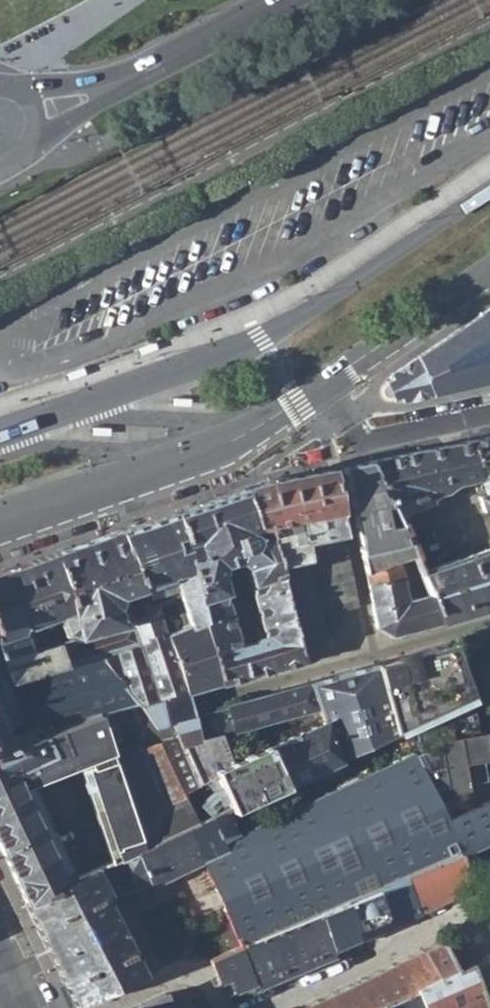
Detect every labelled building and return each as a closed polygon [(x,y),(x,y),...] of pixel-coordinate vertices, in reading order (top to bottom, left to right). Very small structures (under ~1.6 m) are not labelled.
[(403,402),(433,396),(489,383),(489,306),(417,355),(390,373),(393,378),(385,381),(394,400),(401,397),(403,402)] [(158,349),(155,342),(137,348),(140,356),(158,349)] [(87,373),(84,366),(66,372),(69,380),(87,373)] [(191,406),(192,398),(173,397),(172,405),(191,406)] [(110,436),(110,428),(91,427),(91,435),(110,436)] [(470,439),(478,472),(480,478),(483,485),(473,489),(475,496),(480,511),(489,508),(489,435),(470,439)] [(470,439),(445,444),(457,483),(468,482),(475,480),(473,473),(478,472),(470,439)] [(445,444),(368,461),(392,514),(429,501),(427,496),(445,493),(457,483),(445,444)] [(364,571),(371,568),(396,560),(404,557),(411,554),(392,514),(368,461),(341,467),(364,571)] [(265,480),(241,488),(257,525),(265,522),(276,565),(345,549),(329,469),(265,480)] [(265,522),(257,525),(241,488),(174,511),(203,618),(220,683),(302,661),(276,565),(265,522)] [(174,511),(118,529),(139,589),(138,590),(145,605),(155,601),(166,632),(203,618),(174,511)] [(139,589),(118,529),(54,552),(71,613),(82,609),(91,634),(66,641),(57,643),(64,666),(100,655),(153,725),(170,720),(191,715),(196,714),(189,691),(186,692),(166,632),(155,601),(145,605),(138,590),(139,589)] [(418,571),(428,594),(441,622),(489,607),(489,546),(418,571)] [(354,598),(345,549),(276,565),(302,661),(308,660),(323,635),(316,609),(354,598)] [(0,571),(0,658),(10,683),(64,666),(57,643),(38,648),(39,650),(30,652),(23,627),(33,627),(58,619),(66,641),(91,634),(82,609),(71,613),(54,552),(0,571)] [(404,586),(396,560),(371,568),(364,571),(366,583),(376,626),(392,636),(441,622),(428,594),(415,598),(412,585),(404,586)] [(203,618),(166,632),(186,692),(189,691),(207,687),(220,683),(203,618)] [(450,642),(377,663),(392,734),(409,726),(464,702),(469,699),(450,642)] [(12,748),(97,713),(142,847),(193,824),(192,822),(190,816),(180,790),(197,783),(180,743),(170,720),(153,725),(100,655),(64,666),(10,683),(0,658),(0,752),(12,748)] [(377,663),(311,681),(318,705),(323,722),(334,760),(392,734),(377,663)] [(197,740),(180,743),(197,783),(215,775),(230,808),(334,760),(323,722),(231,764),(220,733),(318,705),(311,681),(196,714),(191,715),(197,740)] [(464,702),(409,726),(414,754),(409,755),(415,768),(475,740),(470,710),(465,712),(464,702)] [(24,901),(62,883),(51,857),(57,854),(25,784),(83,760),(114,850),(108,853),(111,860),(134,850),(134,851),(142,847),(97,713),(12,748),(0,752),(0,850),(24,901)] [(191,715),(170,720),(180,743),(197,740),(191,715)] [(459,856),(489,842),(489,797),(440,819),(436,810),(427,793),(439,791),(440,798),(465,793),(464,787),(483,784),(475,740),(415,768),(409,755),(407,751),(232,831),(218,837),(224,849),(202,860),(219,901),(228,920),(217,924),(223,939),(226,937),(230,947),(238,943),(239,946),(344,903),(374,891),(405,878),(459,856)] [(209,816),(218,837),(232,831),(223,810),(209,816)] [(150,885),(202,860),(224,849),(218,837),(209,816),(208,815),(192,822),(193,824),(142,847),(134,851),(134,850),(111,860),(62,883),(24,901),(73,1007),(141,975),(102,897),(116,891),(117,892),(148,881),(150,885)] [(474,886),(459,856),(405,878),(418,912),(474,886)] [(406,918),(418,912),(405,878),(374,891),(389,925),(406,918)] [(359,938),(389,925),(374,891),(344,903),(359,938)] [(254,982),(359,938),(344,903),(239,946),(208,955),(224,994),(254,982)] [(423,951),(437,978),(412,991),(421,1007),(478,1007),(487,1004),(457,935),(423,951)] [(412,991),(437,978),(423,951),(305,1007),(376,1007),(412,991)] [(412,991),(376,1007),(421,1007),(412,991)] [(164,993),(133,1007),(171,1007),(164,993)]
